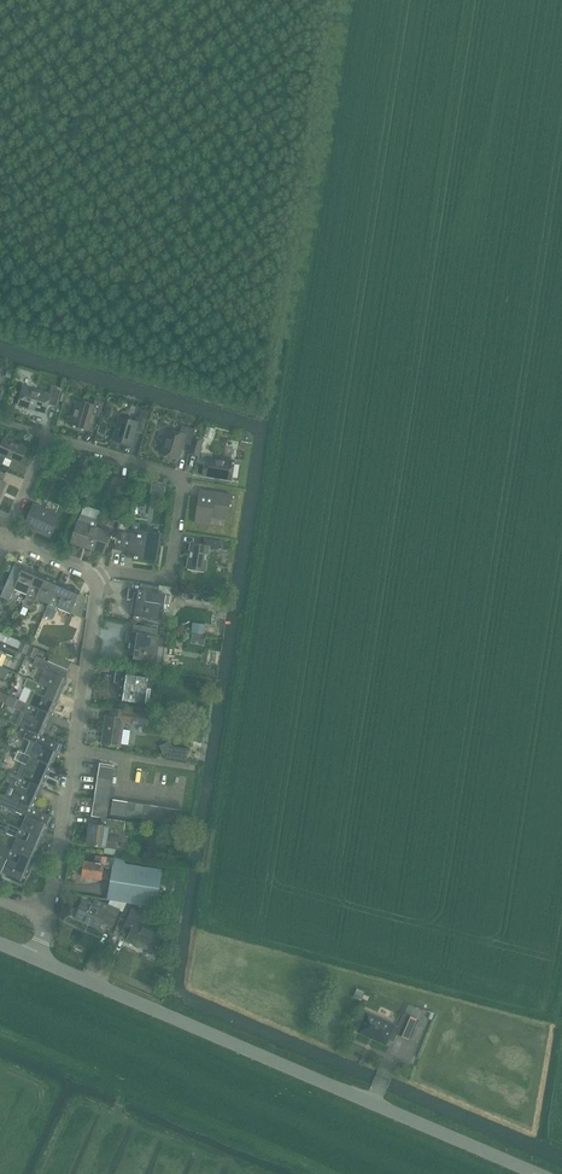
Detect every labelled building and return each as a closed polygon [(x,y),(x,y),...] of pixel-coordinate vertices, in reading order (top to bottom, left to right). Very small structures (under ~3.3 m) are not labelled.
[(7,370),(5,377),(11,378),(13,372),(7,370)] [(24,386),(19,405),(46,413),(49,404),(56,406),(60,390),(53,388),(51,393),(24,386)] [(96,400),(94,404),(77,399),(69,424),(87,430),(92,415),(100,417),(106,397),(99,395),(97,400),(96,400)] [(102,418),(106,419),(112,398),(108,397),(102,418)] [(130,445),(135,431),(143,434),(150,411),(145,409),(144,414),(140,413),(138,422),(120,416),(113,440),(130,445)] [(100,424),(97,432),(105,434),(108,426),(100,424)] [(183,442),(191,444),(193,436),(195,429),(182,425),(180,432),(168,428),(160,454),(178,459),(183,442)] [(192,445),(189,453),(198,456),(203,439),(193,436),(191,444),(192,445)] [(3,464),(6,457),(20,463),(27,449),(4,438),(0,446),(0,463),(3,464)] [(86,471),(91,457),(83,455),(78,469),(86,471)] [(232,479),(235,461),(206,457),(203,475),(232,479)] [(123,497),(128,480),(116,477),(110,493),(123,497)] [(214,499),(199,497),(195,522),(211,525),(212,517),(227,520),(231,494),(215,491),(214,499)] [(50,535),(59,515),(36,504),(27,524),(50,535)] [(111,533),(96,528),(98,520),(81,514),(78,522),(72,541),(105,551),(111,533)] [(119,531),(114,548),(129,551),(128,557),(156,561),(161,533),(139,530),(140,523),(133,522),(131,533),(119,531)] [(207,569),(210,547),(220,548),(221,540),(204,538),(203,546),(191,544),(188,567),(207,569)] [(14,564),(0,596),(9,600),(14,589),(27,594),(37,572),(23,566),(23,568),(14,564)] [(37,572),(27,594),(22,606),(31,610),(36,598),(48,604),(44,615),(58,581),(37,572)] [(58,581),(44,615),(53,619),(58,607),(70,613),(80,591),(58,581)] [(131,615),(157,619),(162,619),(164,603),(169,604),(170,595),(166,594),(156,592),(157,587),(141,585),(140,590),(128,588),(127,598),(133,599),(131,615)] [(193,622),(191,632),(204,634),(206,624),(193,622)] [(127,631),(125,641),(131,641),(129,658),(156,662),(156,660),(160,661),(163,646),(164,637),(159,636),(157,635),(158,627),(157,627),(134,624),(133,632),(132,632),(127,631)] [(3,652),(15,657),(19,648),(0,640),(0,659),(3,652)] [(22,642),(18,651),(26,655),(30,645),(25,643),(22,642)] [(30,645),(26,655),(35,659),(36,656),(39,649),(31,646),(30,645)] [(75,649),(66,651),(67,659),(77,656),(75,649)] [(69,670),(36,656),(35,659),(32,664),(45,669),(39,682),(61,692),(63,688),(67,679),(65,678),(69,670)] [(5,679),(9,670),(0,667),(0,676),(5,679)] [(115,672),(114,682),(120,683),(119,688),(117,699),(145,703),(147,687),(152,688),(153,678),(130,674),(125,674),(115,672)] [(31,690),(25,702),(52,714),(61,692),(39,682),(27,677),(23,686),(31,690)] [(201,678),(200,686),(209,687),(210,680),(201,678)] [(5,703),(5,704),(14,708),(18,699),(8,695),(8,696),(5,702),(5,703)] [(22,711),(16,724),(20,726),(27,729),(43,735),(52,714),(25,702),(18,699),(14,708),(22,711)] [(120,746),(122,736),(124,721),(148,724),(150,713),(112,708),(110,716),(106,715),(102,744),(120,746)] [(20,726),(17,734),(23,737),(27,729),(20,726)] [(30,740),(25,753),(52,765),(58,752),(56,751),(60,742),(43,735),(27,729),(23,737),(30,740)] [(163,751),(166,758),(168,757),(187,760),(188,749),(173,746),(163,751)] [(26,764),(20,776),(43,787),(52,765),(25,753),(18,750),(14,759),(26,764)] [(100,763),(98,770),(113,772),(114,765),(100,763)] [(98,770),(97,777),(112,779),(113,772),(98,770)] [(10,799),(18,802),(34,808),(43,787),(20,776),(9,771),(5,781),(16,786),(10,799)] [(97,777),(96,784),(111,787),(112,779),(97,777)] [(96,784),(95,792),(110,794),(111,787),(96,784)] [(95,792),(94,798),(109,802),(110,794),(95,792)] [(94,798),(93,806),(108,809),(109,802),(94,798)] [(110,814),(119,815),(122,800),(113,799),(110,814)] [(122,800),(119,815),(127,817),(129,802),(122,800)] [(26,815),(20,828),(43,838),(49,824),(47,823),(51,815),(33,808),(34,808),(18,802),(14,810),(26,815)] [(129,802),(127,817),(134,818),(137,803),(129,802)] [(137,803),(134,818),(142,819),(144,804),(137,803)] [(144,804),(142,819),(149,820),(151,805),(144,804)] [(151,805),(149,820),(157,821),(159,806),(151,805)] [(159,806),(157,821),(164,822),(166,807),(159,806)] [(93,807),(91,816),(102,817),(106,818),(108,809),(93,807)] [(166,807),(164,822),(172,823),(174,808),(166,807)] [(174,808),(172,823),(179,825),(182,810),(174,808)] [(87,844),(105,847),(104,853),(115,855),(116,849),(118,836),(109,834),(109,829),(124,831),(126,821),(106,818),(102,817),(101,825),(90,824),(87,844)] [(16,837),(11,849),(34,860),(43,838),(20,828),(9,823),(5,832),(16,837)] [(34,860),(11,849),(0,845),(0,855),(8,859),(2,872),(24,882),(34,860)] [(71,849),(70,858),(79,859),(80,850),(71,849)] [(82,876),(102,879),(104,864),(108,864),(109,861),(110,861),(111,857),(96,855),(95,862),(84,860),(82,876)] [(108,899),(156,906),(162,868),(125,863),(126,858),(115,856),(108,899)] [(112,925),(120,908),(109,903),(108,904),(95,898),(92,905),(83,901),(76,918),(99,928),(102,921),(112,925)] [(155,952),(164,934),(138,922),(143,912),(133,907),(122,930),(129,933),(127,939),(155,952)] [(357,988),(353,998),(361,1001),(365,992),(357,988)] [(367,1014),(359,1032),(362,1033),(386,1043),(388,1039),(389,1036),(395,1039),(397,1034),(403,1036),(408,1038),(416,1020),(417,1018),(410,1015),(407,1014),(404,1013),(398,1027),(394,1025),(370,1015),(367,1014)]
